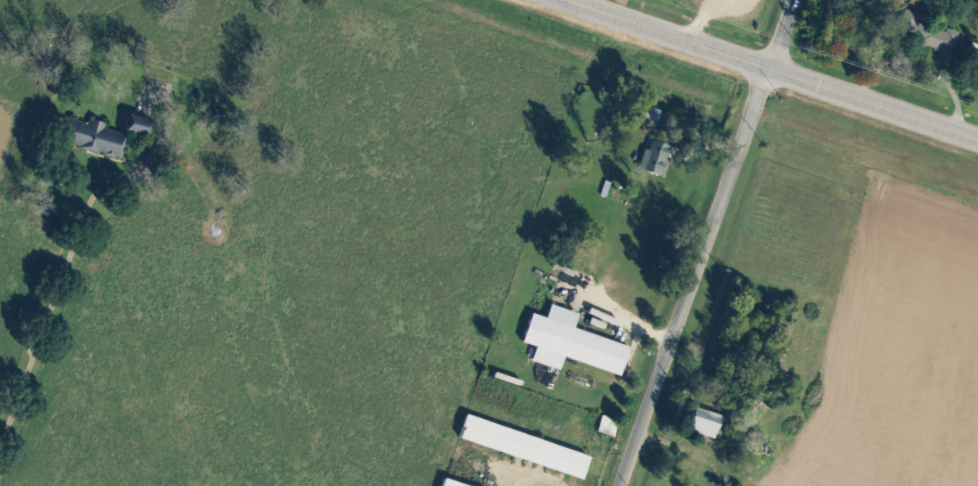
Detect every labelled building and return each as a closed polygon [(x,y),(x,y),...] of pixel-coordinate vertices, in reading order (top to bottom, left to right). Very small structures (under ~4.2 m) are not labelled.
[(151,139),(156,123),(135,116),(130,132),(151,139)] [(131,136),(108,130),(110,124),(92,120),(91,124),(77,120),(70,146),(125,160),(131,136)] [(642,169),(667,178),(677,149),(657,141),(653,152),(649,150),(642,169)] [(634,346),(578,330),(583,314),(554,306),(550,319),(535,314),(527,344),(539,348),(535,362),(564,371),(568,359),(626,376),(634,346)] [(722,439),(727,415),(700,410),(695,434),(722,439)] [(617,438),(623,423),(607,417),(601,432),(617,438)] [(589,478),(596,454),(470,418),(463,442),(589,478)]
